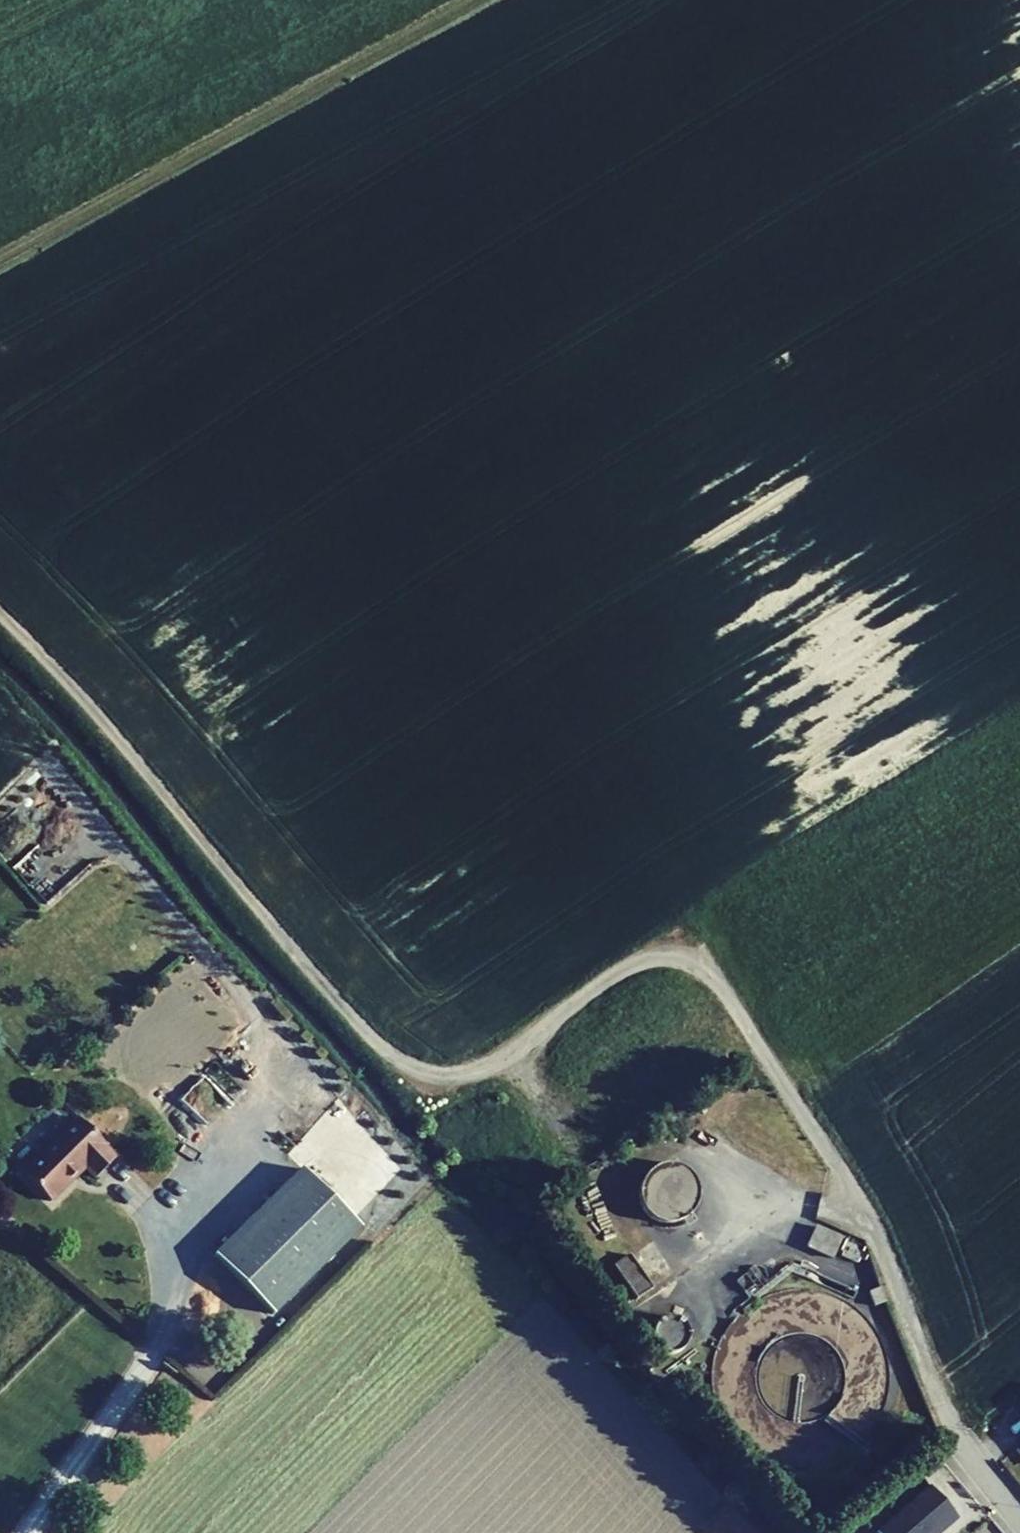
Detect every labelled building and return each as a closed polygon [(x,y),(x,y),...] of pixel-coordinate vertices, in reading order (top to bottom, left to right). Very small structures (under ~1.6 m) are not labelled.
[(92,1178),(114,1157),(75,1118),(19,1173),(48,1201),(82,1168),(92,1178)] [(269,1314),(355,1230),(298,1171),(212,1255),(269,1314)] [(834,1259),(842,1238),(816,1228),(808,1248),(834,1259)] [(635,1299),(651,1289),(630,1255),(614,1266),(635,1299)] [(928,1486),(875,1531),(877,1532),(939,1532),(956,1518),(928,1486)]
